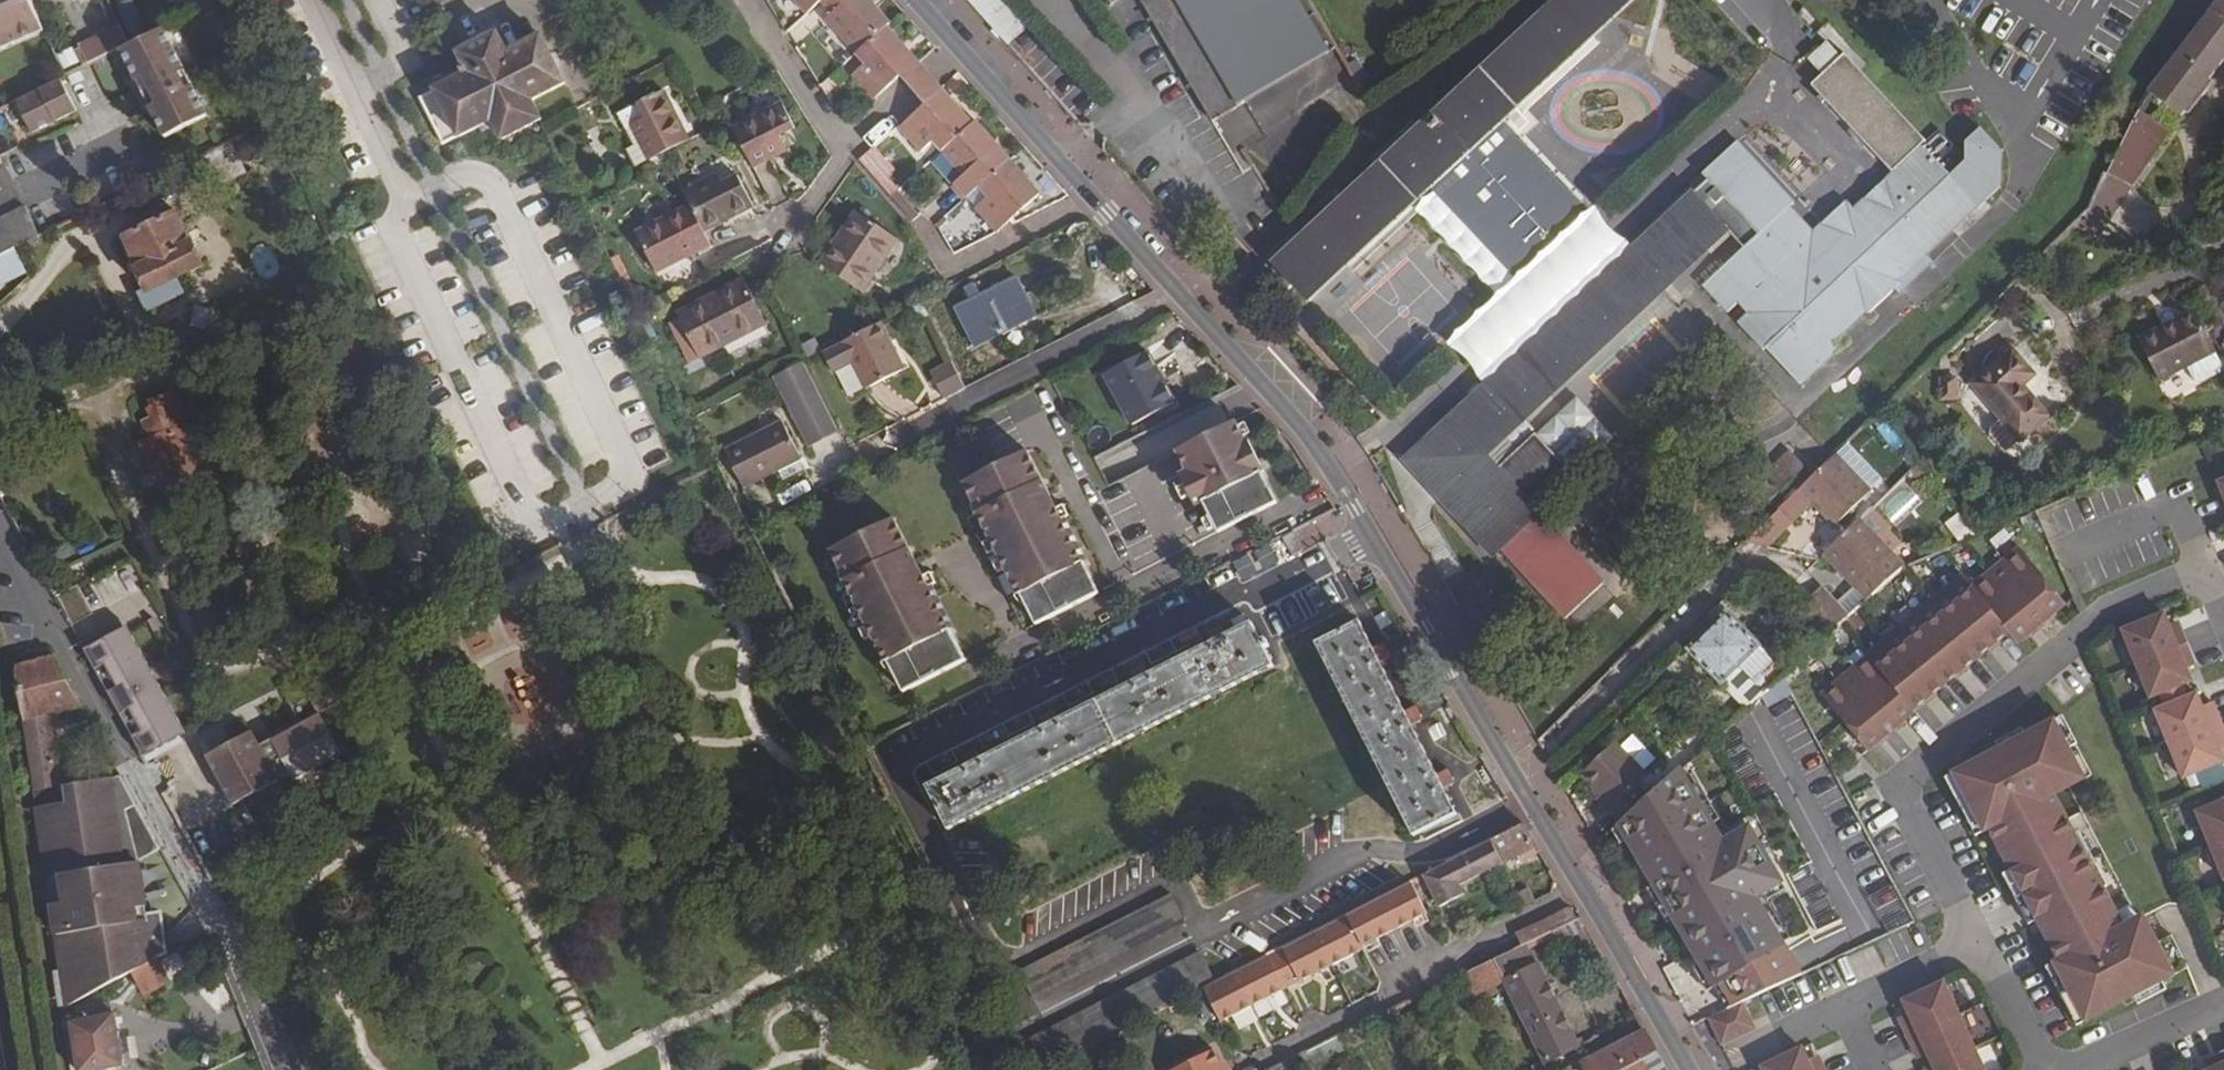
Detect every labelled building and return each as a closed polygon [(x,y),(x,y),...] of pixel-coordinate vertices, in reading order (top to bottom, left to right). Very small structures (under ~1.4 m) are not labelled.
[(44,32),(31,2),(30,0),(0,0),(0,52),(44,32)] [(131,0),(129,0),(115,7),(128,38),(145,31),(131,0)] [(823,0),(793,0),(806,15),(821,2),(823,0)] [(891,24),(869,0),(823,0),(821,2),(831,14),(825,20),(856,54),(887,27),(891,24)] [(1031,22),(1011,0),(967,0),(1007,44),(1031,22)] [(1216,120),(1338,46),(1310,0),(1144,0),(1216,120)] [(1501,119),(1630,0),(1558,0),(1273,264),(1307,300),(1429,186),(1501,119)] [(2223,60),(2223,0),(2217,0),(2147,90),(2149,93),(2150,94),(2180,117),(2223,60)] [(1102,102),(1031,22),(1007,44),(1077,123),(1102,102)] [(53,50),(66,78),(119,50),(128,46),(118,27),(80,46),(76,38),(53,50)] [(900,77),(918,62),(887,27),(856,54),(864,65),(852,76),(874,100),(900,77)] [(128,46),(119,50),(165,139),(207,117),(191,87),(182,92),(174,77),(183,72),(161,29),(128,46)] [(529,101),(564,84),(540,37),(507,53),(497,33),(460,52),(470,72),(470,74),(482,68),(496,97),(521,85),(529,101)] [(1924,141),(1844,54),(1841,57),(1827,42),(1808,59),(1823,74),(1811,85),(1892,173),(1864,200),(1871,208),(1860,218),(1846,202),(1812,233),(1788,208),(1793,204),(1737,143),(1701,176),(1707,181),(1405,461),(1493,556),(1499,550),(1563,621),(1600,585),(1523,500),(1496,469),(1484,456),(1504,438),(1727,231),(1744,249),(1702,288),(1728,315),(1739,305),(1748,316),(1738,325),(1763,352),(1766,349),(1801,386),(1840,351),(1833,343),(1866,313),(1868,314),(1901,284),(1891,274),(1913,253),(1920,260),(1977,206),(1920,145),(1924,141)] [(929,74),(918,62),(900,77),(911,90),(925,105),(943,90),(929,74)] [(540,120),(529,101),(521,85),(496,97),(482,68),(470,74),(470,72),(419,98),(443,145),(491,120),(502,140),(540,120)] [(183,72),(174,77),(182,92),(191,87),(183,72)] [(60,81),(15,103),(30,134),(75,113),(60,81)] [(649,161),(690,140),(665,90),(638,104),(645,118),(631,126),(649,161)] [(933,141),(943,152),(973,124),(943,90),(925,105),(899,128),(921,152),(933,141)] [(788,151),(781,137),(796,130),(782,102),(733,128),(753,169),(788,151)] [(626,128),(631,126),(645,118),(638,104),(618,114),(626,128)] [(2104,174),(2129,187),(2168,132),(2139,110),(2104,174)] [(1573,196),(1501,119),(1429,186),(1502,265),(1573,196)] [(979,187),(1010,160),(976,121),(973,124),(943,152),(963,176),(954,184),(966,198),(979,187)] [(214,190),(246,174),(230,143),(199,158),(214,190)] [(860,161),(880,184),(894,172),(873,149),(860,161)] [(975,208),(997,233),(1041,194),(1010,160),(979,187),(988,198),(975,208)] [(704,232),(754,208),(738,176),(723,183),(718,174),(683,192),(690,204),(704,232)] [(2129,187),(2104,174),(2089,211),(2076,223),(2099,238),(2129,187)] [(1502,265),(1519,282),(1589,213),(1573,196),(1502,265)] [(656,273),(711,246),(704,232),(690,204),(636,232),(656,273)] [(13,248),(39,236),(24,206),(0,218),(0,255),(13,248)] [(862,293),(898,240),(855,211),(840,235),(844,238),(824,268),(862,293)] [(176,279),(203,266),(177,214),(123,241),(149,291),(142,295),(149,309),(183,293),(176,279)] [(824,268),(844,238),(840,235),(820,265),(824,268)] [(27,272),(13,248),(0,255),(0,285),(27,272)] [(974,345),(1035,314),(1017,278),(979,297),(974,285),(966,289),(971,301),(956,309),(974,345)] [(699,358),(766,325),(743,279),(712,295),(715,300),(679,319),(699,358)] [(679,319),(715,300),(712,295),(676,314),(679,319)] [(2138,340),(2159,381),(2186,367),(2194,383),(2201,385),(2220,376),(2222,368),(2215,353),(2194,311),(2138,340)] [(699,358),(679,319),(670,324),(691,362),(699,358)] [(866,390),(904,370),(881,323),(821,353),(831,373),(851,363),(866,390)] [(2019,441),(2048,417),(2022,386),(2034,375),(2012,351),(1971,384),(2002,420),(2019,440),(2019,441)] [(1132,426),(1174,402),(1147,352),(1103,374),(1132,426)] [(776,375),(810,445),(837,432),(803,362),(776,375)] [(931,372),(944,398),(965,388),(952,362),(931,372)] [(1956,400),(1956,379),(1941,379),(1941,400),(1956,400)] [(178,407),(173,392),(162,396),(167,411),(178,407)] [(199,475),(208,470),(190,423),(185,425),(178,407),(167,411),(162,396),(149,401),(151,407),(147,409),(150,418),(143,421),(151,440),(158,437),(175,481),(181,497),(203,489),(199,475)] [(1241,442),(1230,420),(1173,449),(1217,536),(1274,506),(1261,479),(1263,478),(1244,440),(1241,442)] [(2019,440),(2002,420),(1993,429),(1992,438),(2001,447),(2010,448),(2019,440)] [(777,467),(798,456),(781,422),(726,450),(745,488),(779,471),(777,467)] [(1496,469),(1523,500),(1562,465),(1535,434),(1516,451),(1496,469)] [(151,440),(141,444),(157,488),(175,481),(158,437),(151,440)] [(1496,469),(1516,451),(1504,438),(1484,456),(1496,469)] [(745,488),(726,450),(713,456),(718,464),(732,494),(745,488)] [(1099,595),(1025,452),(963,483),(1036,627),(1099,595)] [(1765,476),(1779,490),(1803,467),(1789,452),(1765,476)] [(1870,491),(1835,453),(1798,489),(1834,528),(1870,491)] [(805,469),(798,456),(777,467),(779,471),(783,480),(805,469)] [(1874,506),(1823,555),(1855,587),(1867,600),(1902,569),(1906,565),(1893,552),(1903,542),(1892,530),(1895,528),(1874,506)] [(1742,543),(1768,549),(1791,524),(1776,509),(1742,543)] [(1960,544),(1975,537),(1958,514),(1945,523),(1960,544)] [(893,518),(832,549),(905,694),(967,662),(893,518)] [(1291,551),(1316,539),(1309,523),(1284,536),(1291,551)] [(1867,657),(1820,696),(1852,735),(1863,749),(1867,753),(1915,713),(1913,711),(2007,634),(2017,645),(2065,605),(2018,548),(1971,587),(1962,576),(1865,655),(1867,657)] [(56,597),(66,616),(87,605),(77,586),(56,597)] [(1835,629),(1849,617),(1837,605),(1821,587),(1807,600),(1835,629)] [(1849,617),(1867,600),(1855,587),(1837,605),(1849,617)] [(87,605),(66,616),(71,624),(91,613),(87,605)] [(1762,646),(1726,611),(1686,650),(1721,685),(1738,669),(1762,695),(1783,677),(1786,675),(1761,647),(1762,646)] [(2162,614),(2121,631),(2135,665),(2187,644),(2181,630),(2170,634),(2168,628),(2162,614)] [(928,788),(949,831),(1272,667),(1252,624),(1226,638),(1223,631),(1215,629),(1207,633),(1212,645),(1191,656),(1149,676),(1146,670),(1139,667),(1130,671),(1136,683),(1108,697),(1058,722),(1055,716),(1047,713),(1038,718),(1044,729),(1015,744),(982,761),(978,754),(971,752),(962,756),(968,768),(948,778),(928,788)] [(1420,745),(1412,728),(1418,724),(1421,717),(1416,708),(1404,713),(1386,676),(1379,663),(1386,659),(1388,651),(1385,644),(1372,650),(1360,624),(1320,645),(1414,835),(1455,814),(1447,799),(1443,791),(1451,788),(1453,781),(1447,771),(1436,776),(1420,745)] [(2168,628),(2170,634),(2181,630),(2178,624),(2168,628)] [(143,759),(180,739),(124,638),(87,659),(143,759)] [(2187,644),(2135,665),(2149,699),(2190,682),(2185,668),(2182,662),(2193,658),(2187,644)] [(111,767),(58,776),(47,716),(83,707),(55,656),(16,666),(25,722),(35,791),(74,785),(113,778),(111,767)] [(2193,658),(2182,662),(2185,668),(2195,664),(2193,658)] [(1738,669),(1721,685),(1744,711),(1746,709),(1760,697),(1762,695),(1738,669)] [(1783,677),(1762,695),(1760,697),(1766,708),(1792,694),(1783,677)] [(284,689),(303,724),(274,740),(278,748),(265,755),(260,746),(253,732),(207,757),(233,805),(292,774),(295,779),(342,754),(320,714),(338,704),(325,678),(307,688),(302,679),(284,689)] [(2195,695),(2154,712),(2168,746),(2220,725),(2214,710),(2203,715),(2201,709),(2195,695)] [(2212,704),(2201,709),(2203,715),(2214,710),(2212,704)] [(2053,722),(1953,775),(1984,834),(1989,831),(2059,963),(2054,965),(2086,1024),(2174,977),(2150,931),(2130,941),(2123,927),(2102,889),(2098,891),(2070,838),(2074,836),(2053,797),(2074,786),(2063,765),(2073,759),(2053,722)] [(2168,746),(2182,780),(2223,763),(2218,749),(2215,743),(2223,740),(2223,734),(2220,725),(2168,746)] [(2215,743),(2218,749),(2223,747),(2223,740),(2215,743)] [(1646,798),(1636,786),(1647,778),(1615,742),(1580,775),(1599,795),(1595,799),(1619,823),(1646,798)] [(2063,765),(2074,786),(2084,780),(2073,759),(2063,765)] [(1646,798),(1619,823),(1616,825),(1695,957),(1698,955),(1716,985),(1713,987),(1727,1010),(1741,1004),(1803,975),(1756,898),(1782,882),(1749,827),(1723,842),(1679,769),(1646,798)] [(129,791),(121,777),(113,778),(74,785),(76,801),(38,808),(69,1008),(120,982),(120,980),(133,973),(151,963),(158,915),(141,918),(127,854),(155,838),(149,828),(129,791)] [(38,808),(76,801),(74,785),(35,791),(38,808)] [(2196,814),(2210,848),(2223,842),(2223,802),(2196,814)] [(1459,887),(1518,855),(1536,846),(1523,826),(1442,867),(1453,890),(1459,887)] [(2210,848),(2223,880),(2223,842),(2210,848)] [(1522,861),(1538,852),(1536,846),(1518,855),(1522,861)] [(1459,887),(1453,890),(1442,867),(1422,877),(1434,900),(1438,907),(1463,894),(1459,887)] [(1347,916),(1363,947),(1427,915),(1411,883),(1347,916)] [(1018,972),(1033,1000),(1184,924),(1170,895),(1018,972)] [(1575,922),(1570,909),(1540,923),(1545,935),(1551,933),(1557,930),(1575,922)] [(168,954),(158,915),(151,963),(168,954)] [(1268,956),(1285,990),(1364,950),(1363,947),(1347,916),(1268,956)] [(2143,917),(2123,927),(2130,941),(2150,931),(2143,917)] [(1594,938),(1582,918),(1579,919),(1575,922),(1557,930),(1551,933),(1563,952),(1594,938)] [(1540,923),(1514,936),(1520,947),(1527,943),(1545,935),(1540,923)] [(1544,1064),(1579,1048),(1527,943),(1520,947),(1492,961),(1489,962),(1464,975),(1475,996),(1503,982),(1544,1064)] [(1082,1050),(1203,989),(1214,983),(1199,952),(1020,1043),(1035,1069),(1042,1069),(1082,1050)] [(1220,1023),(1285,990),(1268,956),(1214,983),(1203,989),(1220,1023)] [(145,996),(168,981),(157,960),(133,973),(145,996)] [(64,976),(55,978),(59,1010),(69,1008),(64,976)] [(1943,985),(1904,1004),(1910,1016),(1913,1022),(1902,1028),(1909,1042),(1960,1018),(1944,984),(1943,985)] [(123,1065),(115,1014),(113,1014),(111,1002),(92,1006),(95,1018),(71,1024),(79,1069),(94,1069),(123,1065)] [(1753,1030),(1741,1004),(1727,1010),(1706,1020),(1718,1045),(1753,1030)] [(1910,1016),(1900,1022),(1902,1028),(1913,1022),(1910,1016)] [(1960,1018),(1909,1042),(1916,1056),(1926,1051),(1928,1057),(1929,1057),(1935,1069),(1975,1050),(1960,1018)] [(1646,1028),(1644,1029),(1582,1060),(1587,1069),(1668,1069),(1658,1052),(1646,1028)] [(1215,1050),(1173,1069),(1224,1069),(1215,1050)] [(1933,1069),(1984,1069),(1975,1050),(1935,1069),(1933,1069)] [(1803,1051),(1763,1069),(1824,1069),(1822,1065),(1812,1069),(1809,1064),(1803,1051)] [(1926,1051),(1916,1056),(1918,1062),(1928,1057),(1926,1051)] [(2214,1058),(2218,1068),(2215,1069),(2223,1069),(2223,1053),(2214,1058)] [(2208,1060),(2212,1069),(2215,1069),(2218,1068),(2214,1058),(2208,1060)] [(1812,1069),(1822,1065),(1819,1060),(1809,1064),(1812,1069)]
